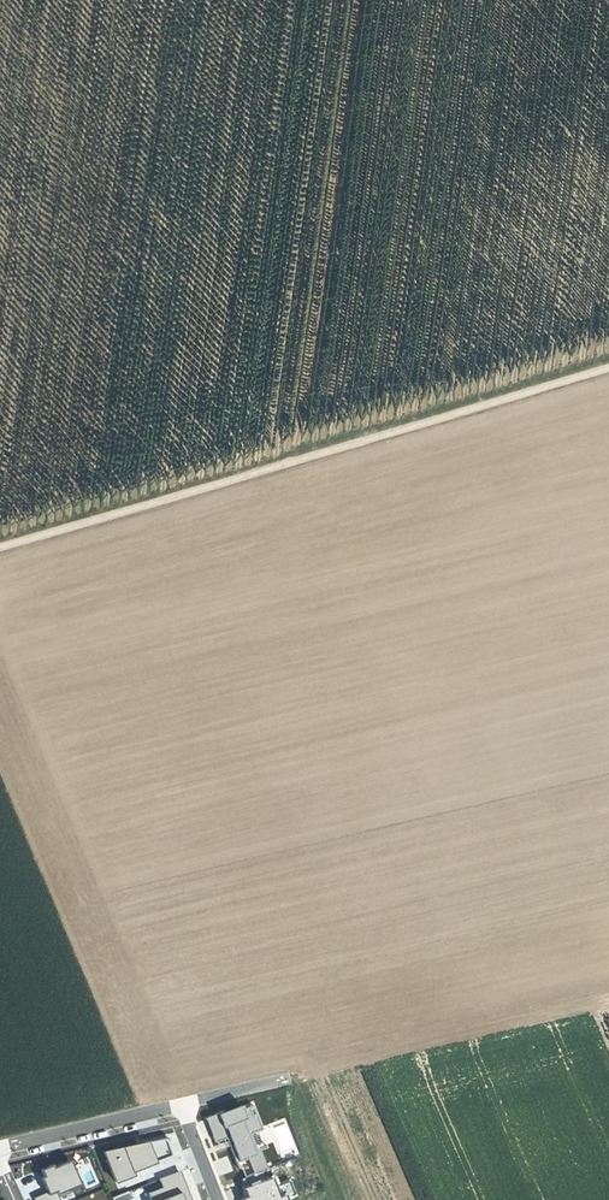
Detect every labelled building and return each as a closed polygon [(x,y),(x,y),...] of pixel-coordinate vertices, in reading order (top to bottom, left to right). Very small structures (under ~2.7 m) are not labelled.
[(205,1109),(214,1134),(228,1128),(248,1180),(239,1183),(246,1199),(286,1199),(283,1192),(291,1189),(282,1165),(268,1170),(251,1125),(259,1121),(248,1093),(205,1109)] [(149,1138),(104,1148),(116,1181),(135,1173),(134,1169),(170,1155),(165,1138),(151,1143),(149,1138)] [(78,1177),(68,1155),(50,1163),(49,1161),(40,1165),(43,1172),(40,1173),(46,1187),(54,1184),(55,1187),(78,1177)] [(181,1172),(160,1181),(163,1189),(150,1194),(152,1199),(193,1199),(188,1190),(181,1172)]
